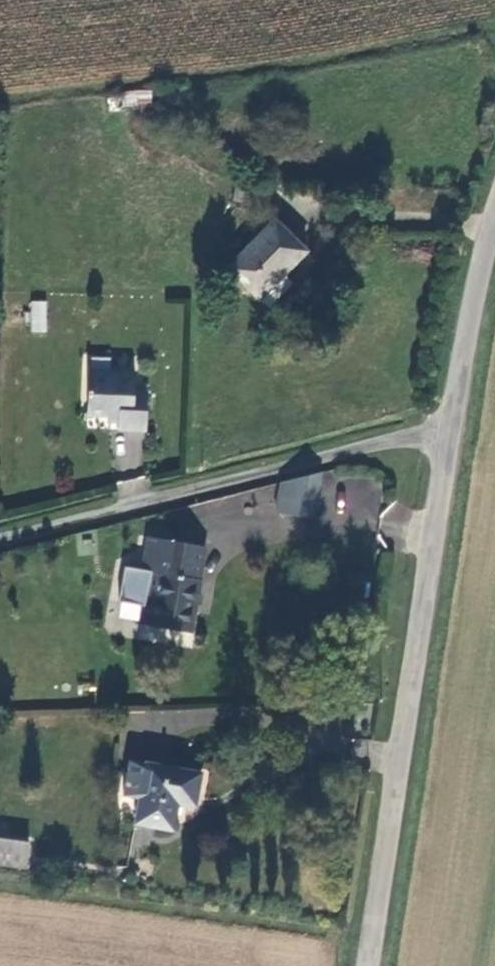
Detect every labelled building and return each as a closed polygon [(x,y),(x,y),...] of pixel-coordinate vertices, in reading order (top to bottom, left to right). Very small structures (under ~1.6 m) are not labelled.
[(123,92),(123,105),(150,104),(150,90),(123,92)] [(305,252),(274,221),(227,269),(268,309),(291,284),(283,275),(305,252)] [(37,293),(37,322),(51,323),(52,293),(37,293)] [(123,421),(150,424),(152,386),(139,385),(140,367),(94,364),(92,406),(124,408),(123,421)] [(309,520),(317,473),(278,483),(272,513),(309,520)] [(377,481),(345,481),(344,516),(376,517),(377,481)] [(201,572),(200,572),(205,539),(149,529),(143,563),(150,564),(144,599),(155,600),(153,618),(192,625),(201,572)] [(141,617),(153,618),(155,600),(144,599),(141,617)] [(199,808),(201,795),(204,774),(132,763),(127,762),(123,790),(128,791),(145,794),(144,801),(141,824),(180,830),(183,806),(199,808)] [(145,794),(128,791),(127,798),(144,801),(145,794)] [(29,859),(34,830),(0,825),(0,855),(29,859)]
